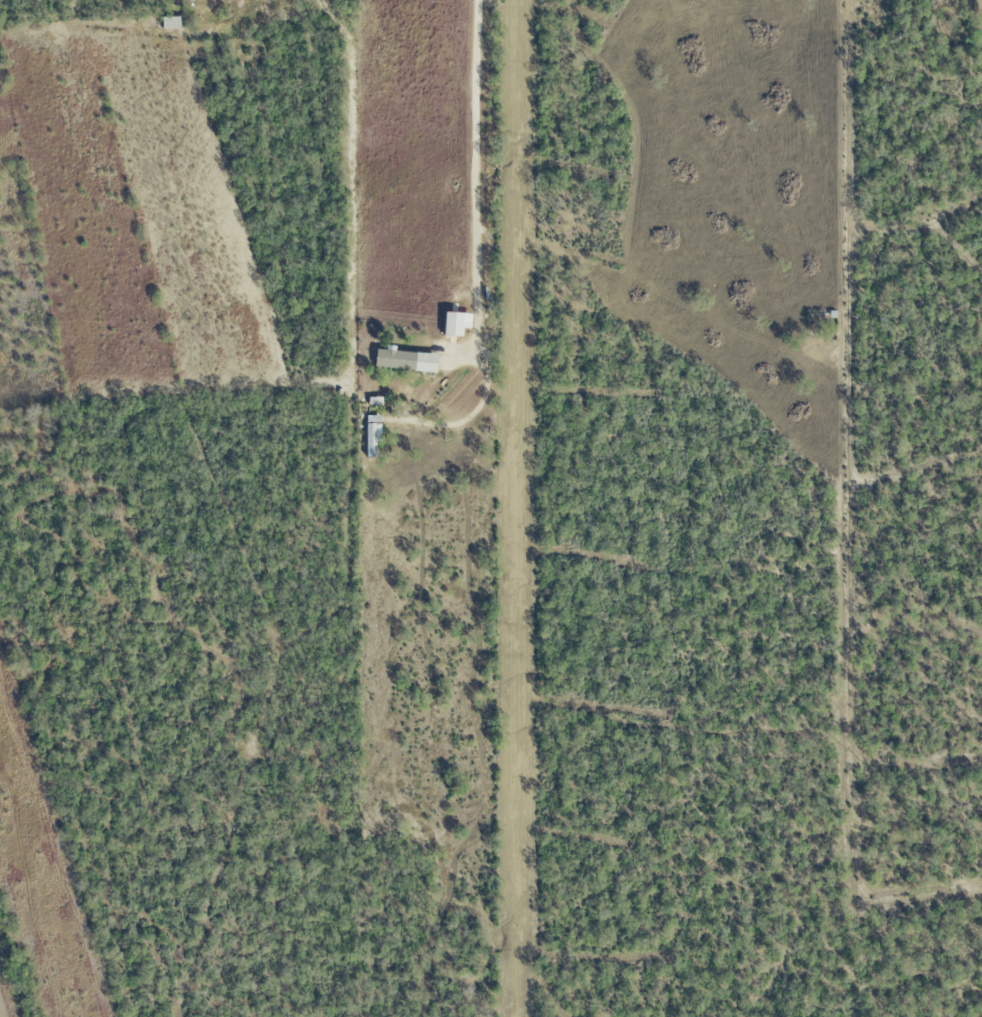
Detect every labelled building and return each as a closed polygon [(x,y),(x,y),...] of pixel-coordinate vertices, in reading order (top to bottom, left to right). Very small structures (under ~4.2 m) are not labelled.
[(163,17),(163,29),(181,28),(181,17),(163,17)] [(463,327),(474,327),(473,313),(446,314),(447,336),(464,335),(463,327)] [(437,353),(381,350),(380,366),(436,368),(437,353)]
